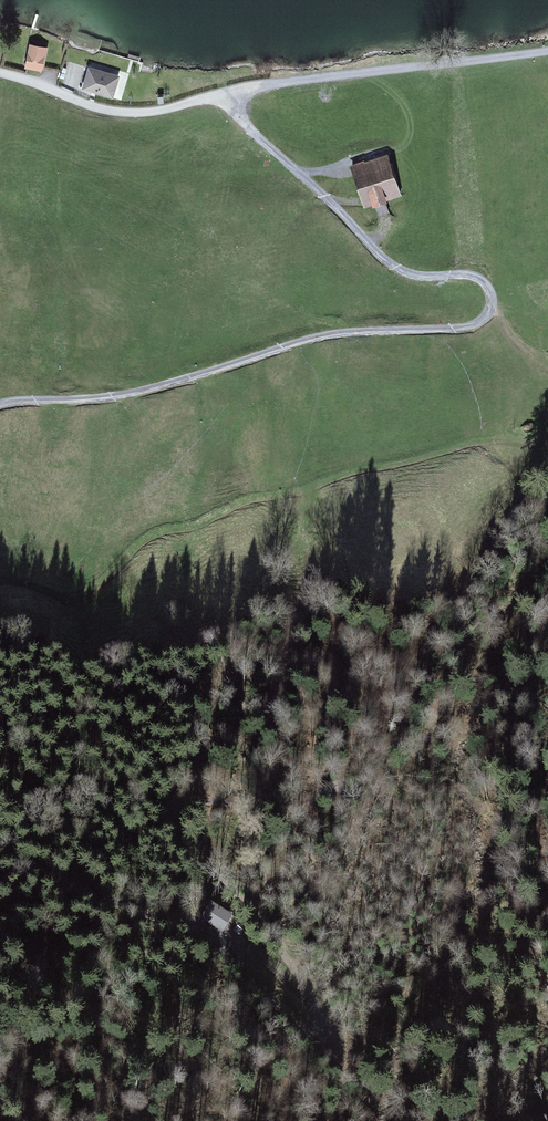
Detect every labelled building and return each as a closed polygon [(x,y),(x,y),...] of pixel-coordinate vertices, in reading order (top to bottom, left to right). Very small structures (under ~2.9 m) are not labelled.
[(44,72),(48,49),(31,46),(26,69),(44,72)] [(114,97),(119,77),(89,70),(84,90),(114,97)] [(401,195),(388,157),(353,169),(366,207),(401,195)] [(222,910),(211,904),(203,918),(214,924),(222,910)]
